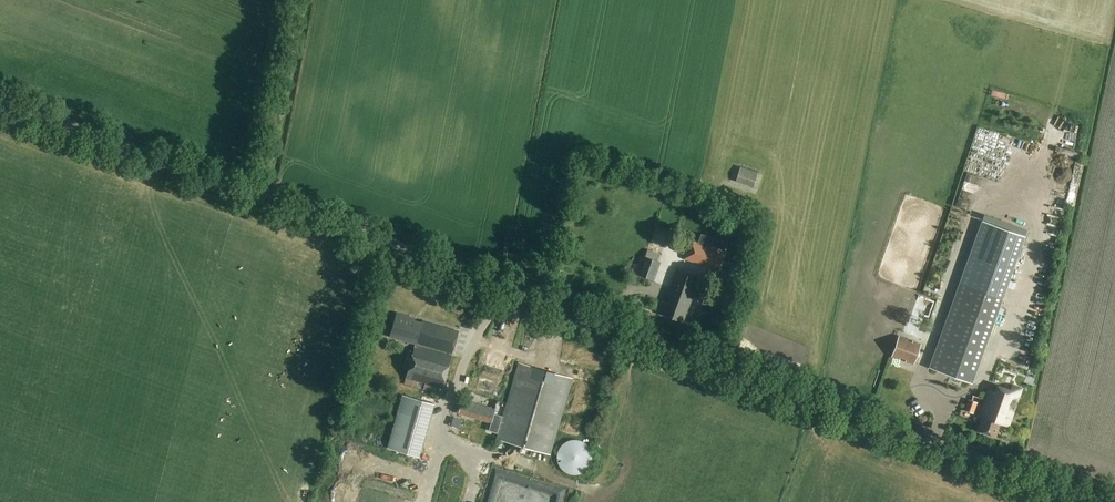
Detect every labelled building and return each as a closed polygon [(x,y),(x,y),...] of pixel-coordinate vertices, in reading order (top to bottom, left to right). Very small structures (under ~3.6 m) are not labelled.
[(970,142),(959,178),(980,185),(991,148),(970,142)] [(753,187),(758,172),(741,167),(736,181),(753,187)] [(1003,298),(1025,236),(1023,235),(984,221),(982,220),(959,283),(1003,298)] [(950,231),(940,256),(945,258),(955,233),(950,231)] [(687,239),(680,258),(714,271),(721,252),(687,239)] [(634,273),(652,280),(659,261),(657,261),(660,254),(647,249),(645,256),(641,255),(639,259),(634,273)] [(943,257),(933,258),(934,268),(943,268),(943,257)] [(684,322),(701,278),(678,269),(669,294),(670,296),(668,303),(664,301),(660,313),(684,322)] [(972,383),(1003,298),(959,283),(929,367),(972,383)] [(451,353),(456,335),(458,331),(457,331),(422,320),(420,324),(413,322),(414,318),(397,312),(395,317),(391,329),(391,331),(390,333),(390,334),(408,340),(415,342),(451,353)] [(892,355),(915,363),(920,346),(898,338),(892,355)] [(451,356),(418,346),(413,344),(412,349),(407,348),(401,366),(408,368),(404,382),(440,393),(451,356)] [(550,455),(573,378),(518,362),(495,439),(550,455)] [(982,418),(978,430),(996,437),(1000,424),(1008,427),(1013,412),(1018,400),(1020,395),(1022,390),(1019,389),(1012,386),(1010,392),(1000,388),(998,393),(994,392),(989,390),(981,413),(980,417),(982,418)] [(387,447),(419,457),(435,404),(403,394),(387,447)] [(968,399),(964,410),(972,413),(976,402),(968,399)] [(491,423),(495,408),(462,400),(458,414),(491,423)] [(556,455),(556,457),(556,460),(557,462),(558,464),(559,467),(560,469),(562,470),(564,472),(566,473),(568,474),(571,475),(573,475),(576,475),(578,475),(580,474),(583,473),(585,472),(587,470),(588,469),(590,466),(591,464),(592,462),(592,459),(593,457),(592,455),(592,452),(591,450),(590,448),(588,446),(587,444),(585,442),(583,441),(580,440),(578,439),(576,439),(573,439),(571,439),(568,440),(566,441),(564,442),(562,444),(560,446),(559,448),(558,450),(557,452),(556,455)] [(374,472),(364,468),(361,475),(371,480),(374,472)] [(332,483),(353,485),(354,477),(333,474),(332,483)]
